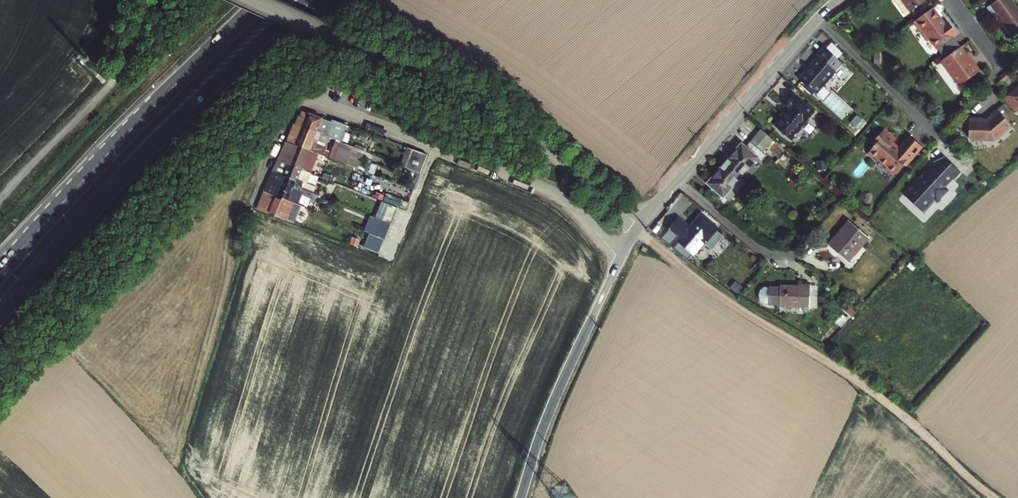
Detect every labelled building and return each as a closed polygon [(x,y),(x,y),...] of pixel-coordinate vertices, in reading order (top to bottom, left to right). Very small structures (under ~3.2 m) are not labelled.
[(910,12),(927,0),(902,0),(910,12)] [(993,15),(996,12),(1011,32),(1017,26),(1017,9),(1011,0),(997,0),(987,7),(993,15)] [(944,23),(932,8),(913,21),(928,41),(930,40),(937,49),(957,34),(947,21),(944,23)] [(964,44),(942,60),(960,85),(964,81),(976,73),(980,70),(972,59),(970,60),(967,56),(970,54),(964,44)] [(816,57),(798,78),(814,92),(821,84),(823,85),(842,63),(822,46),(814,55),(816,57)] [(976,73),(964,81),(966,84),(978,75),(976,73)] [(1006,98),(1016,109),(1017,107),(1017,88),(1006,98)] [(814,112),(793,93),(784,103),(790,108),(787,111),(783,115),(782,116),(775,125),(782,131),(782,133),(783,133),(790,139),(792,137),(797,138),(798,129),(814,112)] [(851,114),(857,119),(864,112),(858,107),(851,114)] [(995,139),(1013,125),(999,108),(993,114),(994,115),(989,119),(984,119),(984,117),(971,116),(969,135),(972,139),(995,141),(995,139)] [(964,111),(957,120),(963,125),(971,116),(964,111)] [(300,122),(307,125),(313,128),(315,125),(320,127),(326,130),(325,134),(343,142),(350,125),(336,119),(334,121),(312,113),(311,115),(307,113),(306,114),(304,114),(300,122)] [(308,136),(315,139),(315,138),(303,133),(307,125),(300,122),(298,121),(291,139),(304,145),(308,136)] [(315,138),(318,130),(313,128),(307,125),(303,133),(315,138)] [(892,137),(894,135),(885,128),(878,136),(874,137),(874,141),(872,143),(875,145),(867,155),(876,162),(878,160),(887,167),(885,169),(894,176),(904,165),(905,166),(914,155),(915,156),(922,147),(909,136),(898,150),(892,145),(895,140),(892,137)] [(725,163),(740,177),(757,157),(760,161),(766,154),(763,151),(773,138),(762,129),(746,148),(742,144),(725,163)] [(312,144),(315,139),(308,136),(304,145),(311,147),(312,144)] [(289,138),(280,158),(304,168),(312,148),(311,147),(304,145),(291,139),(289,138)] [(312,144),(311,147),(312,148),(335,158),(336,157),(338,152),(326,147),(326,146),(318,142),(317,146),(312,144)] [(364,155),(341,145),(338,152),(336,157),(359,167),(364,155)] [(428,157),(408,149),(405,156),(409,158),(408,162),(404,160),(401,167),(420,176),(428,157)] [(959,172),(944,156),(933,161),(935,165),(927,172),(925,170),(902,193),(922,213),(934,200),(935,201),(946,190),(943,187),(951,179),(952,179),(959,172)] [(280,158),(276,168),(280,169),(300,178),(299,182),(317,190),(319,184),(310,180),(314,172),(304,168),(280,158)] [(740,177),(725,163),(708,182),(714,187),(708,193),(722,205),(727,200),(729,198),(731,199),(746,182),(740,177)] [(300,178),(280,169),(273,186),(293,195),(302,198),(306,189),(319,195),(320,192),(317,190),(299,182),(300,178)] [(293,195),(273,186),(264,207),(295,220),(298,211),(288,207),(293,195)] [(302,198),(293,195),(288,207),(298,211),(295,220),(302,223),(311,202),(302,198)] [(727,200),(722,205),(726,208),(731,203),(727,200)] [(384,202),(377,216),(391,222),(397,208),(384,202)] [(701,213),(693,222),(695,224),(692,228),(690,226),(679,216),(667,231),(694,254),(703,243),(705,244),(718,228),(701,213)] [(371,214),(366,226),(386,235),(391,222),(377,216),(371,214)] [(849,221),(840,231),(844,235),(833,247),(848,261),(868,238),(849,221)] [(829,244),(833,247),(844,235),(840,231),(829,244)] [(779,287),(769,286),(769,303),(779,303),(779,305),(801,306),(801,309),(809,309),(811,283),(799,283),(798,285),(779,284),(779,287)]
